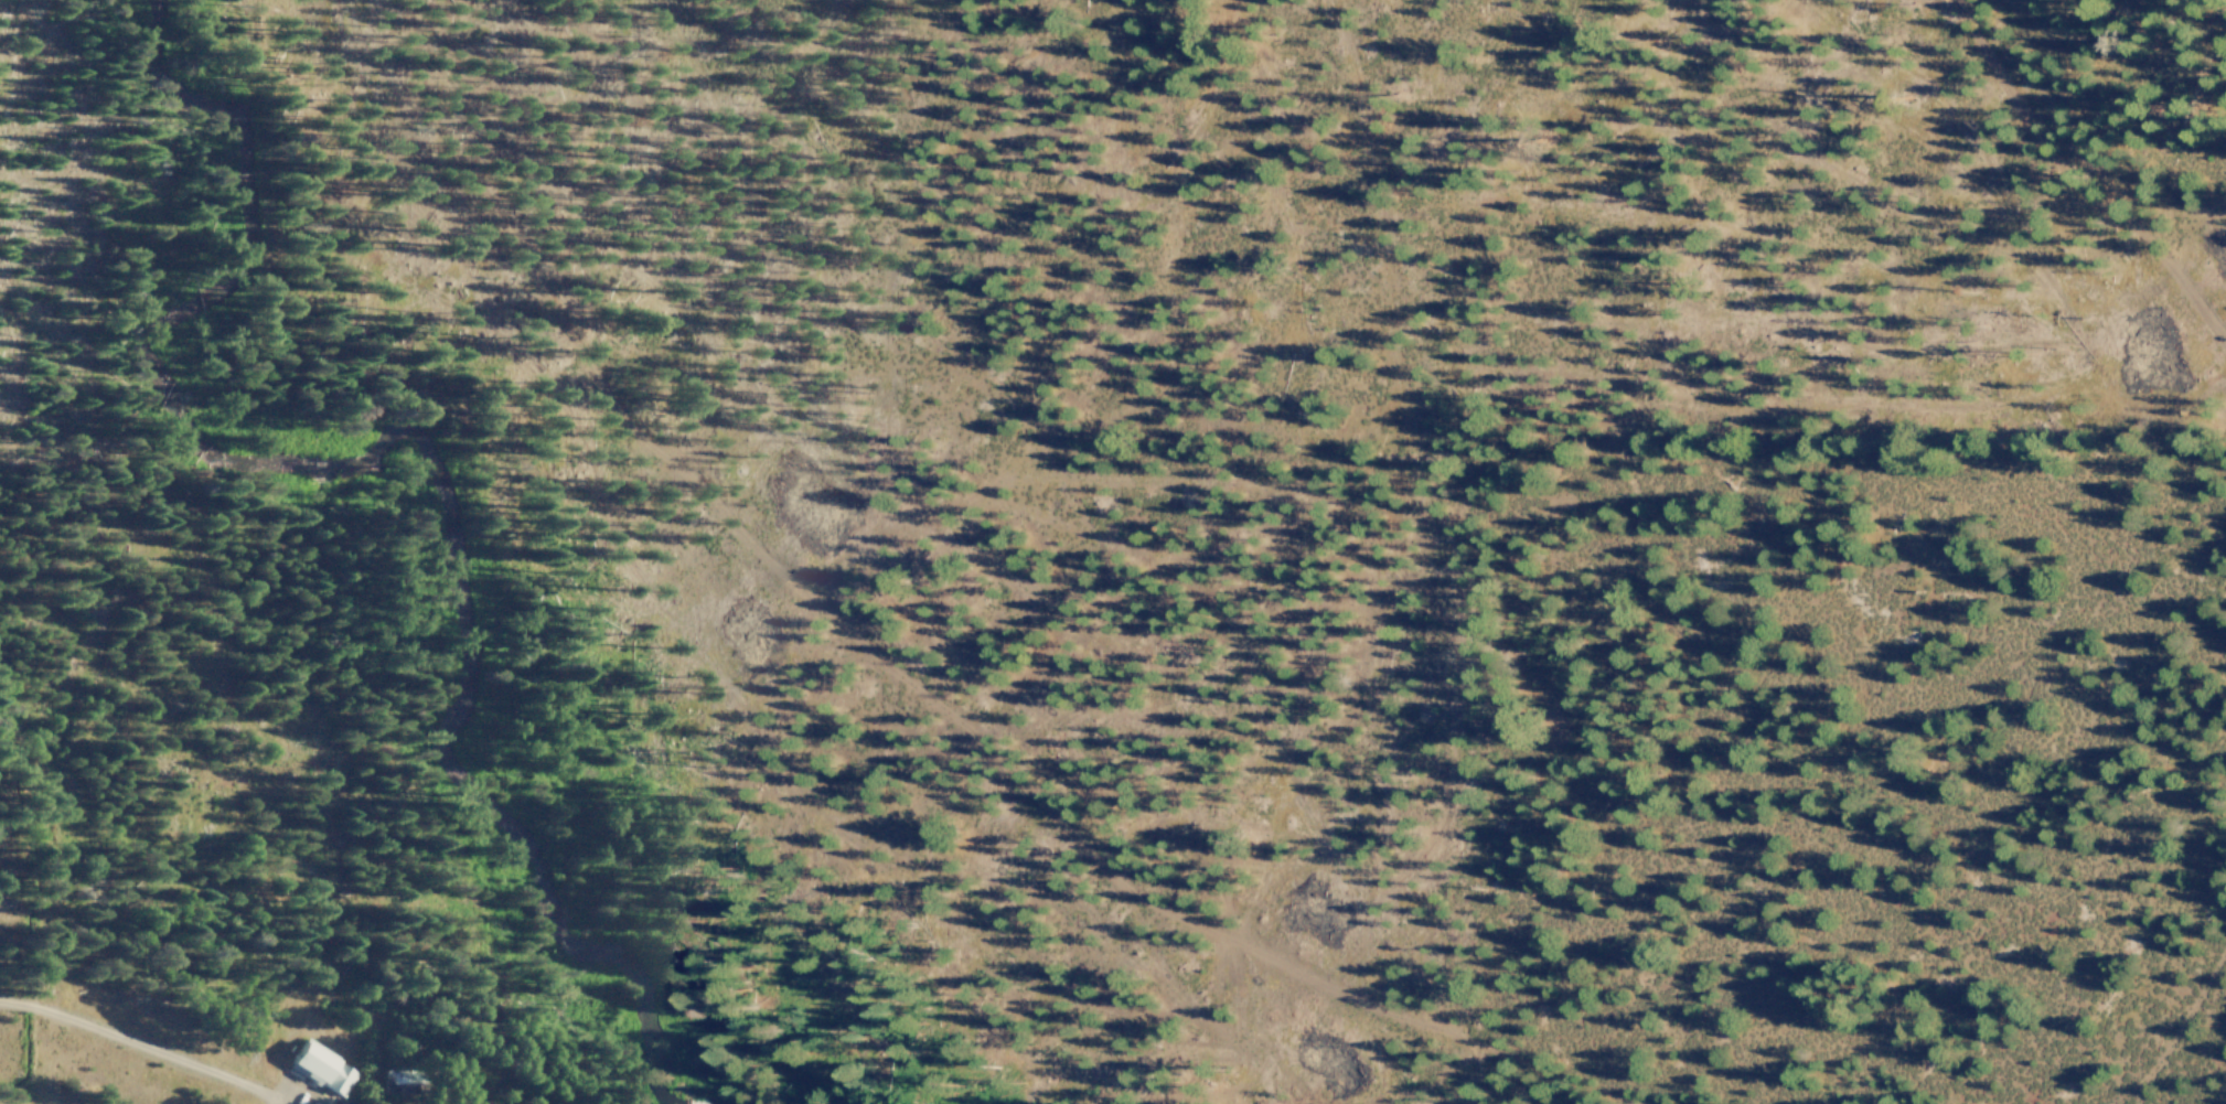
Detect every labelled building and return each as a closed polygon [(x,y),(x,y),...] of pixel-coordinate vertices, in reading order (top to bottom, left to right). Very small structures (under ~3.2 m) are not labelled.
[(338,1098),(351,1074),(293,1041),(279,1065),(338,1098)]
